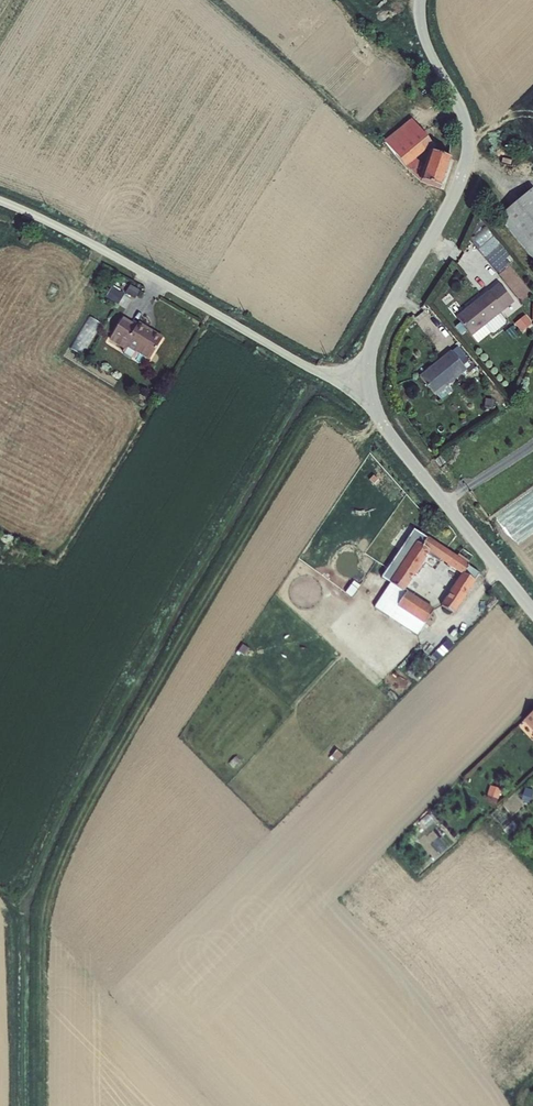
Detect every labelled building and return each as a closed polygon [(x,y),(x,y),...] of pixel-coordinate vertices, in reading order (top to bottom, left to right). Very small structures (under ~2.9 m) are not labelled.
[(419,179),(424,165),(416,158),(433,144),(412,118),(384,141),(405,168),(419,179)] [(429,149),(424,165),(419,179),(420,180),(420,182),(440,189),(452,157),(429,149)] [(532,188),(498,217),(532,259),(532,188)] [(514,302),(499,283),(489,292),(488,291),(456,317),(472,336),(500,313),(514,302)] [(140,290),(130,285),(125,293),(135,299),(140,290)] [(124,294),(111,286),(105,297),(118,305),(124,294)] [(500,313),(472,336),(478,344),(491,333),(494,333),(506,324),(506,320),(500,313)] [(525,315),(515,324),(522,332),(531,324),(525,315)] [(101,324),(89,317),(70,348),(82,356),(101,324)] [(136,325),(123,317),(109,340),(123,349),(122,350),(123,354),(131,358),(134,358),(137,353),(148,360),(163,337),(138,322),(136,325)] [(451,350),(419,376),(435,396),(437,395),(447,385),(467,370),(451,350)] [(447,385),(437,395),(441,400),(452,391),(447,385)] [(494,400),(486,398),(484,408),(492,409),(494,400)] [(445,463),(440,456),(435,460),(440,467),(445,463)] [(469,564),(429,538),(427,538),(414,529),(382,577),(391,583),(405,591),(430,553),(461,574),(441,605),(454,614),(476,582),(475,581),(480,573),(469,565),(469,564)] [(383,587),(374,581),(368,589),(378,595),(383,587)] [(405,591),(391,583),(374,607),(418,636),(425,624),(424,623),(424,624),(398,607),(407,593),(405,591)] [(434,609),(407,592),(407,593),(398,607),(424,624),(424,623),(434,609)] [(523,721),(532,732),(532,712),(523,721)] [(502,790),(490,786),(487,795),(488,796),(498,799),(498,800),(502,790)] [(525,788),(523,796),(532,799),(529,793),(530,791),(532,791),(532,790),(525,788)] [(498,799),(488,796),(487,798),(491,803),(496,805),(498,799)]
